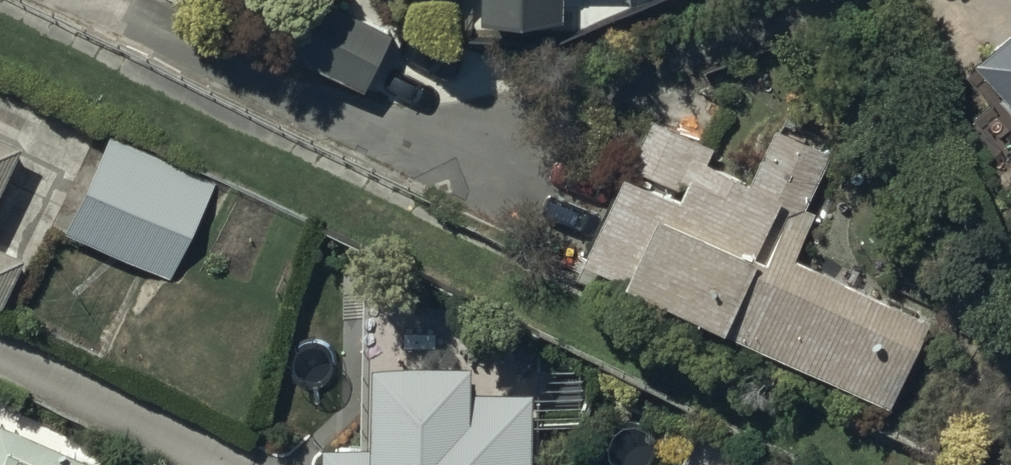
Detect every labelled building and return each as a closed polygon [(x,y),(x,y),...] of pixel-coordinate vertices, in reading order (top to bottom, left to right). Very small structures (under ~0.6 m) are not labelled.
[(394,35),(323,0),(314,0),(286,57),(364,96),(394,35)] [(562,43),(563,0),(385,0),(384,9),(472,11),(472,42),(562,43)] [(975,67),(1010,111),(1010,37),(975,67)] [(631,171),(685,196),(681,205),(624,180),(584,266),(629,287),(626,293),(889,415),(932,323),(799,261),(820,216),(805,209),(829,157),(778,133),(754,185),(712,166),(718,152),(654,122),(631,171)] [(109,138),(66,236),(174,283),(217,185),(109,138)] [(22,149),(0,139),(0,198),(22,149)] [(1,312),(23,263),(0,252),(0,311),(1,312)] [(533,349),(461,309),(413,309),(413,279),(361,279),(361,388),(371,388),(371,450),(324,450),(324,464),(532,464),(533,349)] [(0,429),(0,464),(87,464),(0,429)]
